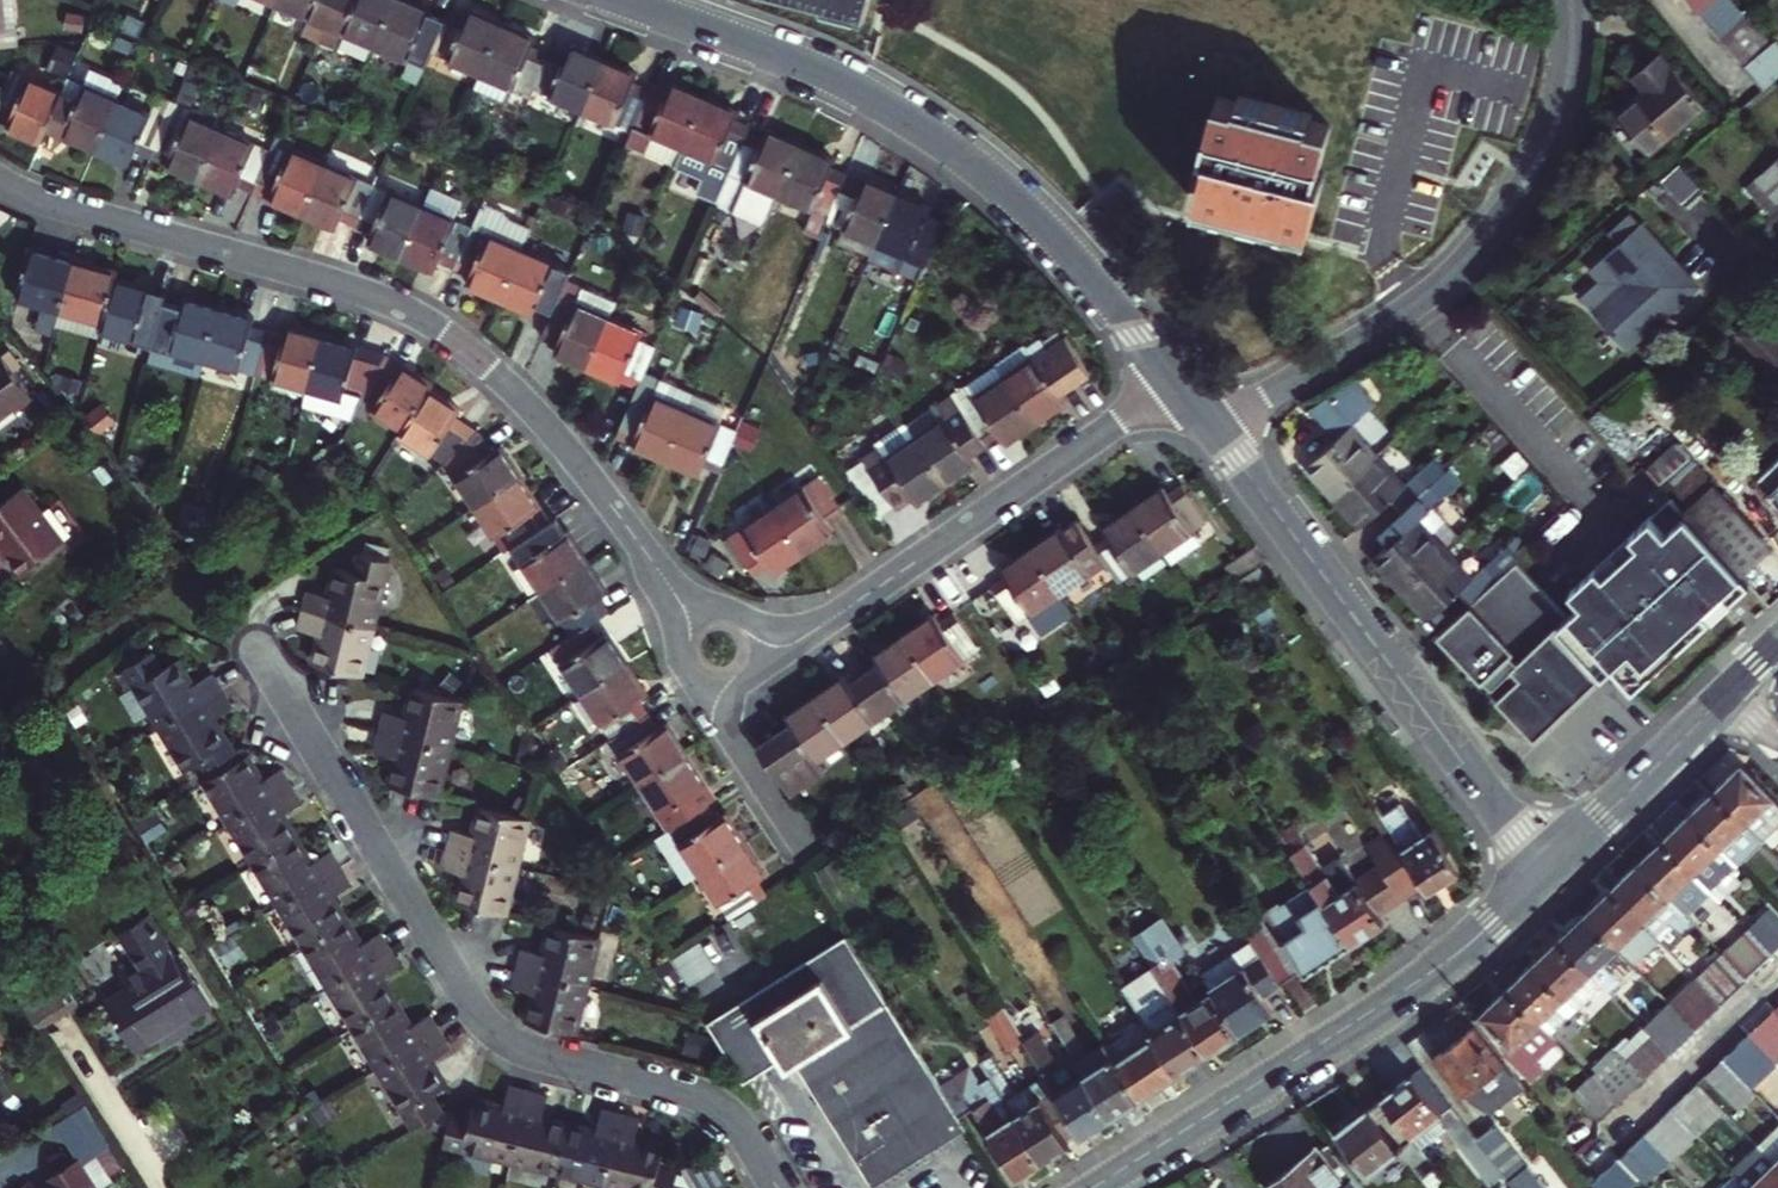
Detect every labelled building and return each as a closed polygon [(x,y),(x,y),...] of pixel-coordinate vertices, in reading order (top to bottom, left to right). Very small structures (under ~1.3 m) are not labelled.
[(26,50),(23,0),(0,0),(0,53),(26,50)] [(271,4),(310,21),(303,38),(318,45),(337,0),(273,0),(271,4)] [(318,45),(334,51),(341,35),(370,47),(389,0),(337,0),(318,45)] [(393,0),(389,0),(370,47),(403,62),(396,79),(412,85),(425,53),(436,28),(421,22),(425,14),(393,0)] [(815,1),(858,14),(861,3),(862,0),(816,0),(815,1)] [(1743,9),(1754,0),(1699,0),(1692,5),(1715,32),(1743,9)] [(1740,62),(1768,39),(1743,9),(1715,32),(1740,62)] [(442,12),(436,28),(425,53),(476,74),(497,25),(459,10),(455,18),(442,12)] [(532,41),(497,25),(476,74),(525,95),(529,88),(543,55),(529,48),(532,41)] [(1740,62),(1759,86),(1777,71),(1777,43),(1772,36),(1768,39),(1740,62)] [(546,47),(543,55),(529,88),(580,109),(600,60),(570,47),(566,55),(546,47)] [(631,72),(600,60),(580,109),(626,129),(629,121),(644,87),(628,80),(631,72)] [(1656,161),(1714,112),(1682,74),(1680,76),(1667,60),(1642,81),(1656,97),(1625,123),(1656,161)] [(58,97),(6,77),(0,94),(0,120),(8,123),(5,132),(39,146),(45,130),(58,97)] [(96,151),(116,101),(65,79),(58,97),(45,130),(96,151)] [(647,80),(644,87),(629,121),(679,142),(700,92),(670,80),(666,89),(647,80)] [(728,104),(700,92),(679,142),(729,163),(744,127),(746,122),(725,113),(728,104)] [(1211,145),(1199,191),(1220,196),(1218,203),(1290,221),(1292,213),(1313,219),(1325,174),(1318,172),(1330,124),(1311,119),(1313,113),(1238,94),(1236,101),(1213,96),(1201,143),(1211,145)] [(151,156),(166,117),(151,111),(150,115),(116,101),(96,151),(129,164),(135,149),(151,156)] [(201,176),(221,128),(186,114),(182,123),(166,117),(151,156),(201,176)] [(763,135),(744,127),(729,163),(713,203),(763,223),(777,190),(798,138),(767,125),(763,135)] [(257,193),(274,150),(221,128),(201,176),(239,191),(240,186),(257,193)] [(829,151),(798,138),(777,190),(825,209),(841,171),(843,167),(825,160),(829,151)] [(302,212),(323,162),(293,150),(290,156),(274,150),(257,193),(302,212)] [(352,226),(371,182),(323,162),(302,212),(335,225),(337,220),(352,226)] [(1772,196),(1750,170),(1711,205),(1733,231),(1772,196)] [(857,178),(841,171),(825,209),(823,215),(875,237),(896,187),(860,172),(857,178)] [(400,252),(420,202),(371,182),(352,226),(370,233),(368,238),(400,252)] [(925,199),(896,187),(875,237),(868,253),(916,274),(942,213),(922,204),(925,199)] [(452,267),(470,223),(420,202),(400,252),(434,266),(436,260),(452,267)] [(727,260),(734,211),(698,206),(689,274),(695,275),(697,256),(727,260)] [(1612,341),(1683,278),(1627,218),(1590,252),(1613,276),(1580,306),(1612,341)] [(502,294),(523,245),(470,223),(452,267),(469,274),(467,279),(502,294)] [(54,308),(69,253),(51,248),(50,254),(17,245),(3,295),(54,308)] [(551,308),(557,294),(570,265),(523,245),(502,294),(531,306),(534,301),(551,308)] [(1764,260),(1777,274),(1777,247),(1764,260)] [(54,308),(104,323),(115,279),(117,274),(84,265),(86,258),(69,253),(54,308)] [(153,347),(166,303),(149,298),(152,290),(115,279),(104,323),(102,333),(153,347)] [(555,352),(586,365),(607,314),(557,294),(551,308),(540,337),(558,345),(555,352)] [(206,362),(221,309),(184,299),(181,307),(166,303),(153,347),(149,364),(202,379),(206,362)] [(261,377),(273,333),(257,329),(260,320),(221,309),(206,362),(261,377)] [(1754,313),(1739,327),(1777,368),(1777,338),(1754,313)] [(586,365),(636,385),(654,342),(635,334),(638,327),(607,314),(586,365)] [(316,393),(331,340),(291,329),(289,337),(273,333),(261,377),(316,393)] [(331,340),(316,393),(343,401),(346,392),(363,395),(370,380),(389,357),(331,340)] [(1060,341),(1003,379),(1034,422),(1060,404),(1056,399),(1086,379),(1060,341)] [(35,399),(0,354),(0,427),(35,399)] [(403,428),(429,390),(434,385),(389,357),(370,380),(363,395),(381,406),(378,412),(403,428)] [(1372,396),(1347,368),(1303,400),(1331,431),(1300,459),(1327,489),(1375,447),(1347,417),(1372,396)] [(1034,422),(1003,379),(958,410),(984,447),(998,438),(1002,444),(1034,422)] [(665,455),(685,406),(636,385),(616,435),(665,455)] [(446,462),(480,433),(467,424),(471,416),(429,390),(403,428),(399,434),(446,462)] [(734,427),(685,406),(665,455),(696,468),(700,459),(718,467),(734,427)] [(970,457),(984,447),(958,410),(914,439),(943,484),(974,463),(970,457)] [(475,507),(522,477),(499,444),(491,449),(480,433),(446,462),(475,507)] [(914,503),(943,484),(914,439),(871,469),(897,507),(910,497),(914,503)] [(1398,473),(1375,447),(1327,489),(1354,518),(1385,490),(1397,502),(1423,478),(1441,462),(1427,447),(1398,473)] [(1686,456),(1660,481),(1686,508),(1742,568),(1768,544),(1686,456)] [(840,511),(814,473),(770,503),(799,546),(830,525),(826,520),(840,511)] [(510,544),(549,518),(522,477),(475,507),(493,534),(500,530),(510,544)] [(1434,490),(1423,478),(1397,502),(1374,522),(1385,535),(1369,550),(1396,579),(1442,538),(1414,509),(1434,490)] [(1769,488),(1777,498),(1777,480),(1769,488)] [(5,538),(32,573),(69,544),(24,486),(0,505),(0,542),(5,538)] [(1150,500),(1122,517),(1150,563),(1158,575),(1186,557),(1178,545),(1195,534),(1171,495),(1154,506),(1150,500)] [(775,562),(799,546),(770,503),(730,529),(756,568),(772,557),(775,562)] [(1580,597),(1566,610),(1611,660),(1634,686),(1749,576),(1742,568),(1686,508),(1668,524),(1654,508),(1632,527),(1641,537),(1608,566),(1600,558),(1570,586),(1580,597)] [(1106,591),(1150,563),(1122,517),(1094,535),(1099,542),(1083,552),(1095,572),(1106,591)] [(540,591),(587,560),(568,531),(561,536),(549,518),(510,544),(540,591)] [(1023,556),(1052,601),(1095,572),(1083,552),(1071,533),(1053,545),(1050,540),(1023,556)] [(1469,569),(1442,538),(1396,579),(1423,610),(1455,582),(1467,595),(1513,554),(1514,553),(1511,550),(1502,539),(1469,569)] [(1611,660),(1566,610),(1513,554),(1467,595),(1434,625),(1478,673),(1481,671),(1488,678),(1484,681),(1532,734),(1611,660)] [(1023,556),(993,576),(996,581),(982,590),(1008,629),(1022,620),(1032,637),(1063,619),(1052,601),(1023,556)] [(570,636),(588,625),(608,612),(598,596),(607,590),(587,560),(540,591),(570,636)] [(315,594),(311,612),(380,629),(392,582),(342,570),(335,599),(315,594)] [(368,677),(380,629),(311,612),(307,630),(328,635),(320,665),(368,677)] [(899,637),(926,682),(974,650),(948,612),(933,622),(930,617),(899,637)] [(570,636),(548,651),(577,695),(624,664),(605,635),(598,639),(588,625),(570,636)] [(860,671),(884,709),(926,682),(899,637),(871,655),(875,661),(860,671)] [(154,657),(130,671),(165,729),(228,692),(217,675),(197,687),(183,662),(164,673),(154,657)] [(644,694),(624,664),(577,695),(607,739),(646,714),(636,699),(644,694)] [(809,694),(838,739),(884,709),(860,671),(844,681),(840,674),(809,694)] [(385,711),(381,729),(451,746),(462,699),(412,687),(405,716),(385,711)] [(238,709),(228,692),(165,729),(190,772),(206,762),(216,778),(243,761),(219,720),(238,709)] [(784,718),(746,744),(778,797),(815,773),(807,760),(838,739),(809,694),(781,713),(784,718)] [(656,730),(646,714),(607,739),(635,782),(680,753),(662,725),(656,730)] [(438,797),(451,746),(381,729),(377,747),(398,752),(390,786),(438,797)] [(243,761),(216,778),(213,780),(238,820),(299,781),(291,770),(288,767),(271,778),(255,753),(243,761)] [(700,782),(680,753),(635,782),(665,827),(703,802),(693,787),(700,782)] [(1773,842),(1777,838),(1777,799),(1751,771),(1727,794),(1773,842)] [(299,781),(238,820),(263,860),(307,833),(291,807),(308,796),(299,781)] [(1727,794),(1701,818),(1747,866),(1773,842),(1727,794)] [(712,817),(703,802),(665,827),(695,871),(738,842),(718,812),(712,817)] [(1426,880),(1432,889),(1463,869),(1454,856),(1436,828),(1425,836),(1403,802),(1383,815),(1389,823),(1426,880)] [(455,831),(451,850),(520,866),(531,819),(480,807),(473,835),(455,831)] [(1673,844),(1719,892),(1747,866),(1701,818),(1673,844)] [(1314,883),(1352,943),(1383,922),(1377,913),(1426,880),(1389,823),(1365,839),(1379,863),(1357,877),(1342,853),(1324,864),(1298,825),(1283,835),(1314,883)] [(307,833),(263,860),(287,900),(350,863),(340,846),(329,852),(327,847),(319,845),(315,847),(307,833)] [(758,872),(738,842),(695,871),(724,915),(760,891),(751,877),(758,872)] [(1707,928),(1731,905),(1719,892),(1673,844),(1648,867),(1707,928)] [(509,914),(520,866),(451,850),(447,866),(465,871),(458,902),(509,914)] [(350,863),(287,900),(313,941),(357,914),(341,888),(358,876),(350,863)] [(1622,893),(1668,941),(1681,955),(1707,928),(1648,867),(1622,893)] [(1308,971),(1352,943),(1314,883),(1282,904),(1281,901),(1267,910),(1304,967),(1308,971)] [(1622,893),(1596,917),(1642,965),(1668,941),(1622,893)] [(1777,952),(1777,950),(1777,910),(1774,906),(1753,927),(1777,952)] [(211,998),(181,947),(176,950),(150,907),(120,925),(135,949),(137,948),(141,956),(122,968),(128,978),(104,993),(135,1043),(158,1029),(163,1036),(193,1018),(189,1011),(211,998)] [(1214,986),(1240,1028),(1273,1006),(1263,992),(1304,967),(1267,910),(1239,928),(1246,940),(1202,968),(1214,986)] [(1209,1048),(1240,1028),(1214,986),(1199,995),(1175,957),(1189,948),(1166,911),(1136,930),(1143,940),(1142,941),(1155,962),(1209,1048)] [(372,939),(357,914),(313,941),(338,981),(400,943),(391,928),(372,939)] [(1568,942),(1614,990),(1642,965),(1596,917),(1568,942)] [(523,949),(519,967),(588,984),(600,937),(550,925),(543,954),(523,949)] [(963,1122),(958,1114),(940,1086),(843,926),(805,950),(812,960),(711,1024),(744,1076),(781,1052),(788,1063),(796,1057),(873,1179),(963,1122)] [(1753,927),(1729,951),(1753,975),(1777,952),(1753,927)] [(689,982),(715,966),(699,940),(673,957),(689,982)] [(1568,942),(1542,967),(1588,1014),(1614,990),(1568,942)] [(400,943),(338,981),(364,1023),(407,996),(390,969),(409,958),(400,943)] [(1753,975),(1729,951),(1703,977),(1726,1001),(1753,975)] [(35,1016),(76,992),(56,958),(14,983),(34,1014),(35,1016)] [(1177,1068),(1209,1048),(1155,962),(1123,982),(1153,1030),(1177,1068)] [(578,1029),(588,984),(519,967),(515,985),(536,990),(529,1017),(578,1029)] [(1516,992),(1561,1039),(1588,1014),(1542,967),(1516,992)] [(1703,977),(1678,1002),(1701,1026),(1726,1001),(1703,977)] [(1516,992),(1490,1016),(1535,1063),(1529,1070),(1555,1098),(1569,1085),(1562,1077),(1581,1060),(1561,1039),(1516,992)] [(407,996),(364,1023),(388,1062),(450,1024),(438,1007),(420,1018),(407,996)] [(1652,1029),(1675,1052),(1701,1026),(1678,1002),(1651,1028),(1652,1029)] [(1007,1050),(1025,1039),(1003,1006),(986,1016),(1007,1050)] [(1003,1006),(1025,1039),(1040,1029),(1003,1006)] [(1110,1110),(1139,1092),(1115,1055),(1102,1035),(1087,1045),(1063,1008),(1050,1016),(1073,1053),(1110,1110)] [(1777,1055),(1777,1014),(1757,1033),(1777,1055)] [(450,1024),(388,1062),(423,1118),(450,1102),(442,1088),(457,1079),(440,1051),(459,1039),(450,1024)] [(1082,1128),(1110,1110),(1073,1053),(1060,1060),(1040,1029),(1025,1039),(1046,1072),(1082,1128)] [(1639,1040),(1664,1067),(1677,1055),(1675,1052),(1652,1029),(1639,1040)] [(8,1044),(0,1030),(0,1049),(8,1044)] [(1139,1092),(1177,1068),(1153,1030),(1115,1055),(1139,1092)] [(1507,1073),(1478,1032),(1441,1058),(1474,1106),(1495,1119),(1527,1096),(1510,1072),(1507,1073)] [(1777,1065),(1777,1055),(1757,1033),(1732,1058),(1765,1092),(1777,1079),(1777,1068),(1776,1066),(1777,1065)] [(1042,1155),(1082,1128),(1046,1072),(1016,1089),(994,1052),(982,1059),(993,1076),(1042,1155)] [(1599,1078),(1624,1105),(1651,1080),(1626,1054),(1599,1078)] [(1752,1105),(1765,1092),(1732,1058),(1719,1070),(1752,1105)] [(958,1114),(975,1104),(1016,1170),(1042,1155),(993,1076),(982,1083),(972,1067),(940,1086),(958,1114)] [(1419,1072),(1389,1094),(1427,1145),(1452,1128),(1445,1117),(1449,1114),(1419,1072)] [(1624,1105),(1599,1078),(1584,1092),(1609,1119),(1624,1105)] [(474,1111),(459,1108),(450,1145),(513,1159),(529,1088),(512,1084),(508,1103),(477,1096),(474,1111)] [(548,1092),(529,1088),(513,1159),(560,1169),(571,1118),(543,1111),(548,1092)] [(1434,1156),(1427,1145),(1389,1094),(1342,1127),(1372,1169),(1407,1146),(1420,1165),(1434,1156)] [(1701,1095),(1683,1112),(1707,1138),(1725,1121),(1701,1095)] [(598,1123),(571,1118),(560,1169),(606,1179),(621,1109),(602,1105),(598,1123)] [(680,1160),(661,1156),(664,1139),(634,1133),(639,1113),(621,1109),(606,1179),(647,1187),(693,1187),(687,1179),(676,1177),(680,1160)] [(1680,1163),(1707,1138),(1683,1112),(1655,1137),(1680,1163)] [(1467,1117),(1452,1128),(1495,1187),(1511,1177),(1484,1140),(1467,1117)] [(1499,1129),(1484,1140),(1511,1177),(1519,1187),(1550,1187),(1536,1167),(1529,1172),(1499,1129)] [(1270,1178),(1277,1187),(1369,1187),(1331,1137),(1270,1178)] [(1655,1187),(1680,1163),(1655,1137),(1630,1160),(1655,1187)] [(1769,1150),(1777,1159),(1777,1140),(1769,1150)] [(1743,1174),(1746,1177),(1757,1187),(1777,1187),(1777,1159),(1769,1150),(1743,1174)] [(51,1179),(54,1182),(45,1187),(101,1187),(83,1159),(51,1179)] [(1630,1160),(1605,1183),(1609,1187),(1655,1187),(1630,1160)] [(1441,1166),(1427,1175),(1435,1187),(1446,1187),(1454,1183),(1441,1166)] [(1746,1177),(1734,1187),(1757,1187),(1746,1177)]
